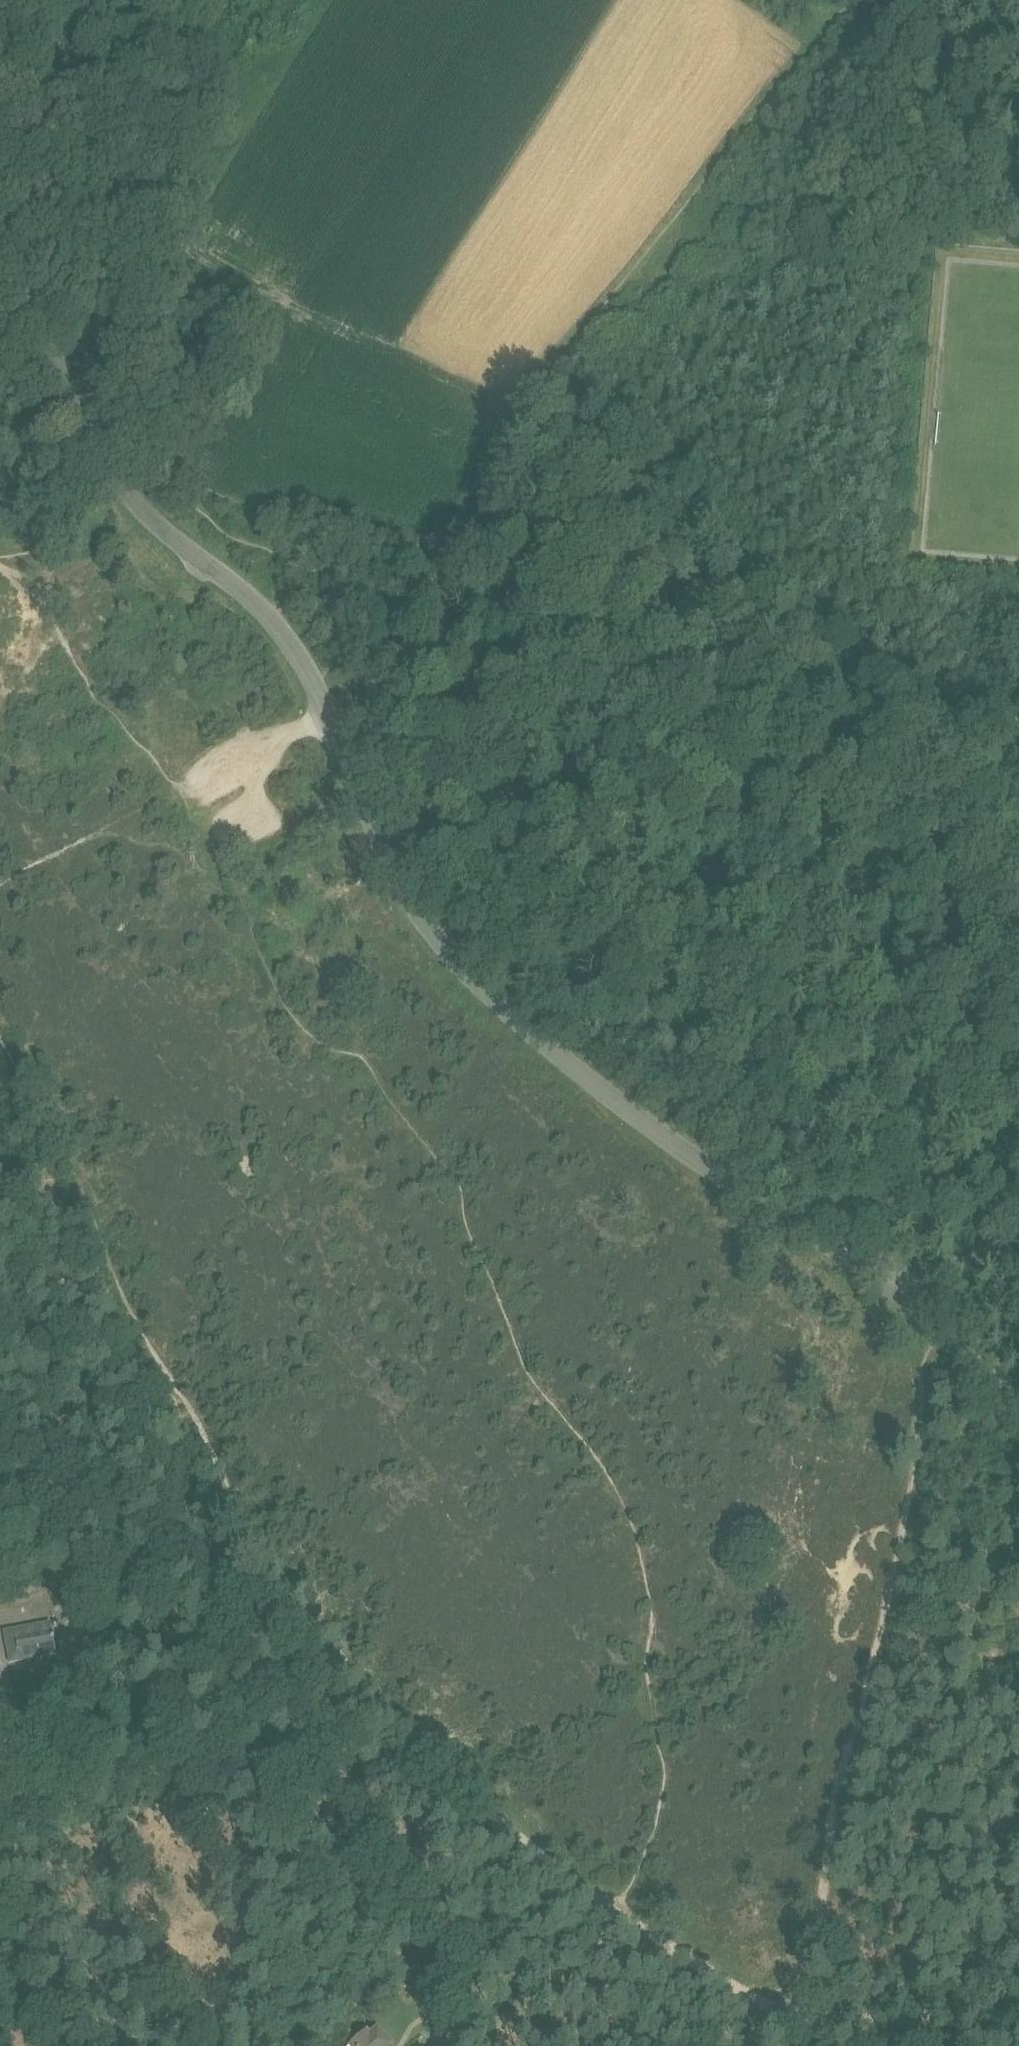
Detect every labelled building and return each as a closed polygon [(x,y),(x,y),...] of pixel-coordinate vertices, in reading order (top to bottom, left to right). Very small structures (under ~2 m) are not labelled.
[(10,1660),(54,1652),(48,1623),(4,1631),(10,1660)] [(387,2044),(386,2037),(382,2033),(375,2031),(369,2034),(366,2031),(350,2045),(386,2045),(387,2044)]
